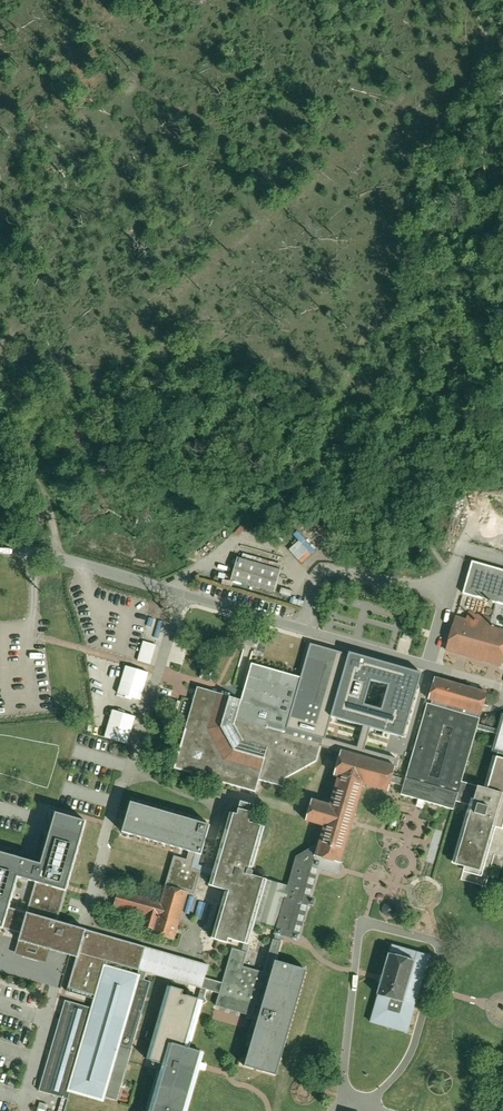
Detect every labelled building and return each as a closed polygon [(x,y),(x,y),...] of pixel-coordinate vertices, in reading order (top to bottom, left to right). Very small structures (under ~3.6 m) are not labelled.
[(302,538),(290,547),(301,561),(309,555),(308,554),(312,551),(302,538)] [(283,560),(239,548),(229,585),(273,597),(283,560)] [(467,593),(502,602),(502,567),(476,560),(471,575),(467,593)] [(463,620),(453,617),(444,651),(500,666),(502,654),(502,630),(487,626),(489,616),(465,610),(463,620)] [(134,657),(149,660),(154,641),(139,637),(134,657)] [(352,652),(313,640),(285,732),(341,749),(398,766),(399,762),(425,674),(352,652)] [(148,672),(125,666),(116,695),(140,702),(148,672)] [(173,766),(256,794),(260,782),(266,784),(266,783),(284,789),(286,782),(317,764),(323,746),(300,739),(301,739),(285,732),(300,682),(251,666),(239,702),(235,700),(199,688),(173,766)] [(252,817),(240,813),(237,822),(226,818),(206,888),(224,893),(210,941),(232,947),(222,983),(205,978),(209,964),(143,948),(136,971),(141,972),(140,976),(102,965),(94,995),(90,1009),(65,1002),(39,1090),(66,1098),(67,1094),(104,1105),(121,1046),(131,1049),(151,981),(146,979),(148,974),(195,987),(192,997),(167,990),(147,1060),(165,1066),(152,1110),(187,1110),(200,1067),(203,1057),(187,1052),(202,1000),(196,998),(199,989),(219,995),(215,1007),(250,1017),(254,1004),(259,1005),(241,1066),(274,1075),(303,970),(277,963),(282,945),(273,942),(263,974),(246,969),(258,924),(276,929),(274,937),(298,944),(300,939),(320,870),(339,875),(341,869),(355,822),(365,787),(368,788),(391,795),(393,789),(401,791),(400,795),(421,802),(454,811),(456,803),(473,808),(456,867),(464,869),(461,880),(486,887),(492,868),(487,866),(497,830),(502,832),(502,760),(502,759),(502,757),(502,715),(498,731),(480,726),(482,720),(477,719),(478,716),(481,717),(487,694),(434,679),(404,781),(396,779),(398,766),(341,749),(333,778),(337,779),(330,804),(313,799),(306,824),(323,829),(317,849),(313,848),(298,855),(288,887),(270,882),(269,885),(249,879),(264,829),(250,825),(252,817)] [(135,715),(112,708),(104,738),(127,744),(135,715)] [(2,930),(0,937),(0,970),(41,982),(50,950),(75,957),(83,930),(56,922),(85,824),(56,815),(40,867),(0,855),(0,929),(2,930)] [(116,839),(171,857),(159,894),(113,879),(105,900),(151,915),(147,927),(168,934),(200,841),(179,834),(178,836),(123,817),(116,839)] [(393,905),(390,904),(386,905),(383,909),(384,912),(386,916),(390,917),(394,916),(396,913),(396,909),(393,905)] [(143,948),(83,930),(75,957),(66,987),(94,995),(102,965),(103,961),(136,971),(143,948)] [(429,957),(389,946),(380,977),(368,1024),(408,1035),(429,957)]
